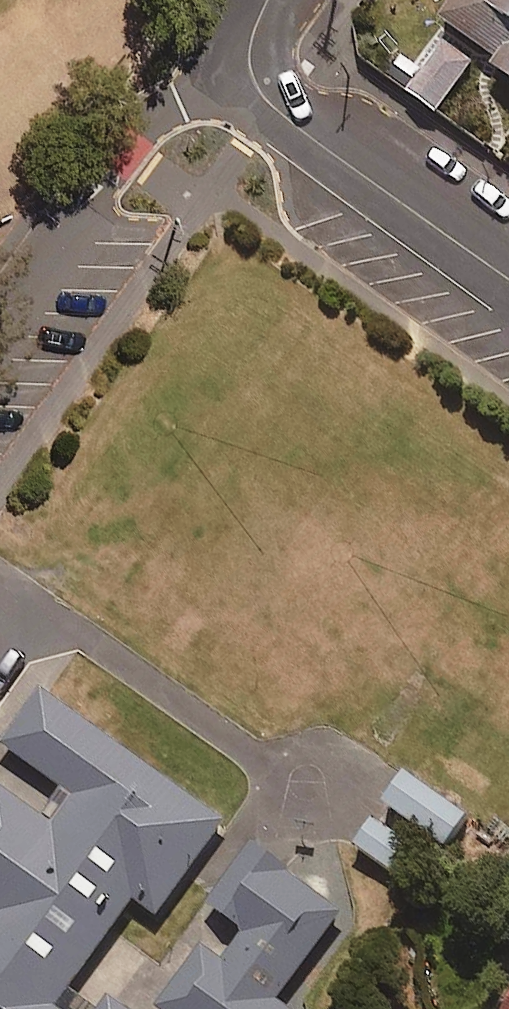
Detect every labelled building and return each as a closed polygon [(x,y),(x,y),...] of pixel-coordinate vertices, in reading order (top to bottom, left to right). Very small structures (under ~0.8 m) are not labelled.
[(435,34),(508,87),(508,0),(459,0),(435,34)] [(92,978),(115,994),(145,951),(121,934),(138,910),(162,927),(231,827),(44,697),(4,754),(64,795),(45,822),(0,791),(0,1008),(70,1008),(92,978)] [(471,823),(411,780),(389,812),(449,854),(471,823)] [(441,866),(377,823),(358,852),(422,895),(441,866)] [(254,855),(213,913),(246,936),(224,969),(203,954),(165,1008),(280,1008),(278,1008),(342,917),(254,855)]
